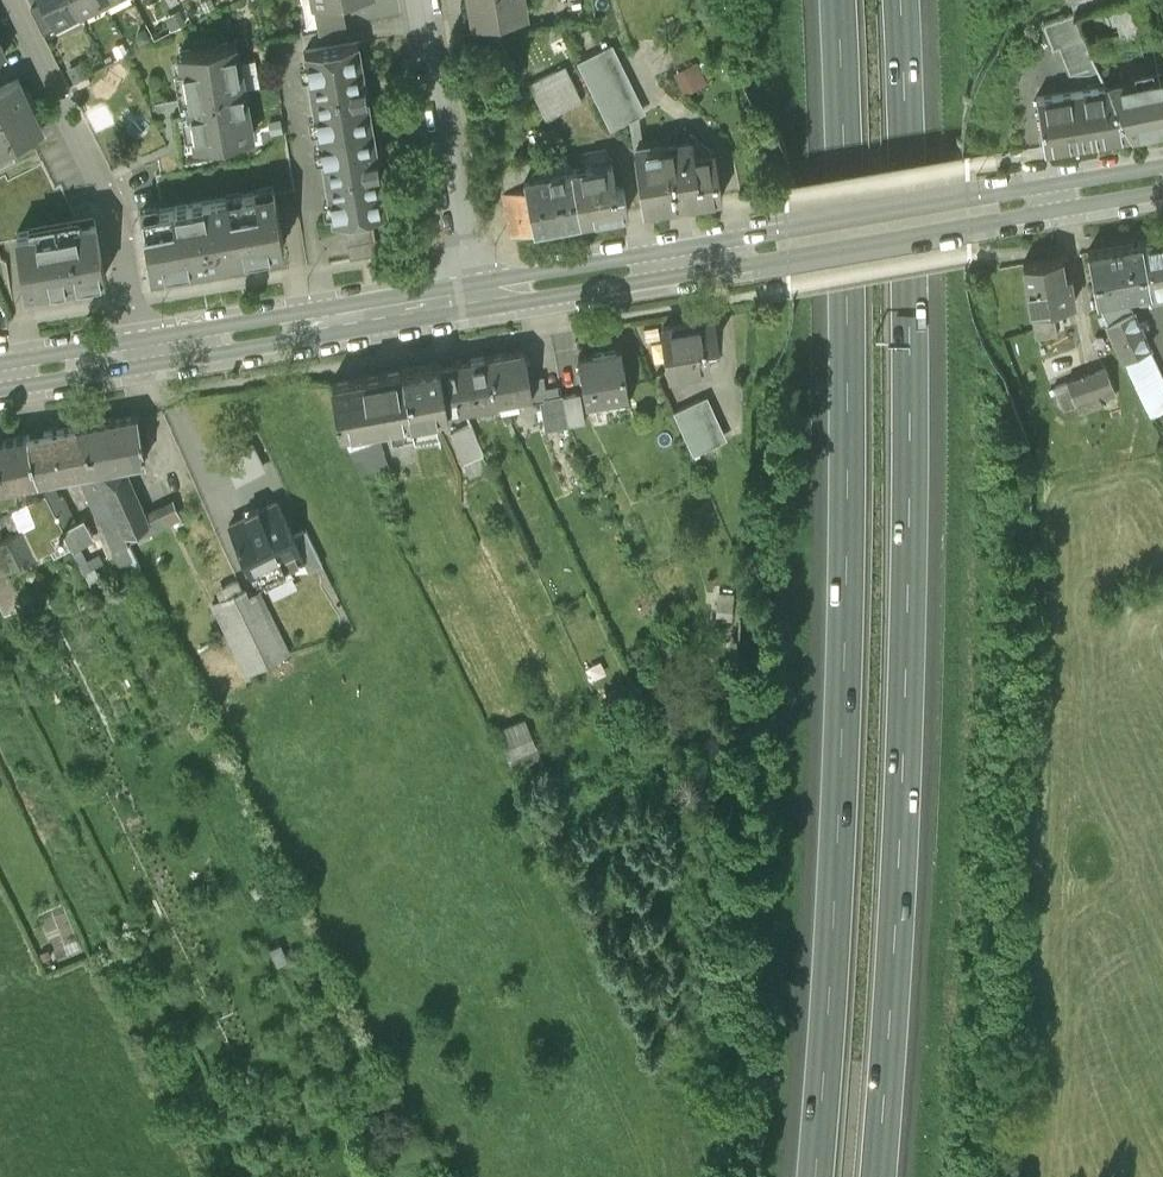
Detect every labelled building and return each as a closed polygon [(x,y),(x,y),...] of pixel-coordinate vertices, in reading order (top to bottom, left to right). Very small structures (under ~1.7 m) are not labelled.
[(79,10),(74,0),(43,0),(43,2),(54,23),(79,10)] [(79,10),(99,0),(74,0),(79,10)] [(303,10),(342,3),(341,0),(301,0),(303,10)] [(473,17),(525,9),(524,0),(470,0),(473,17)] [(1073,8),(1088,44),(1149,24),(1142,0),(1095,0),(1073,8)] [(56,27),(54,23),(43,2),(31,7),(44,33),(56,27)] [(346,26),(342,3),(303,10),(306,32),(346,26)] [(1069,69),(1093,61),(1086,45),(1088,44),(1073,8),(1043,18),(1052,44),(1058,41),(1069,69)] [(186,23),(179,11),(165,18),(171,31),(186,23)] [(465,34),(467,42),(496,36),(512,68),(506,71),(514,86),(527,79),(503,28),(465,34)] [(236,40),(179,49),(196,143),(252,133),(244,86),(240,60),(236,40)] [(357,40),(305,48),(333,216),(385,207),(357,40)] [(639,112),(605,43),(576,57),(610,126),(628,116),(637,113),(639,112)] [(706,79),(696,57),(674,67),(684,89),(706,79)] [(88,72),(81,58),(65,66),(72,80),(88,72)] [(244,86),(260,83),(256,58),(240,60),(244,86)] [(581,96),(565,62),(528,80),(545,113),(581,96)] [(1106,82),(1108,84),(1129,131),(1162,125),(1162,71),(1106,82)] [(91,81),(88,75),(76,81),(78,87),(91,81)] [(30,103),(18,78),(0,86),(0,118),(30,103)] [(1043,145),(1129,131),(1108,84),(1035,94),(1043,145)] [(30,103),(0,118),(0,149),(9,145),(43,128),(30,103)] [(628,116),(634,147),(643,146),(637,113),(628,116)] [(691,138),(678,140),(687,198),(721,192),(714,146),(693,149),(691,138)] [(644,205),(687,198),(678,140),(643,146),(634,147),(644,205)] [(9,145),(0,149),(0,165),(15,158),(9,145)] [(611,159),(571,166),(579,217),(627,208),(623,184),(616,186),(611,159)] [(532,225),(579,217),(571,166),(523,175),(532,225)] [(512,228),(532,225),(523,175),(506,178),(507,183),(503,183),(512,228)] [(273,186),(141,209),(151,267),(283,244),(273,186)] [(105,274),(96,218),(16,231),(25,287),(105,274)] [(378,251),(373,223),(345,228),(349,256),(378,251)] [(1141,240),(1149,287),(1150,292),(1162,290),(1162,236),(1141,240)] [(1124,292),(1149,287),(1141,240),(1087,250),(1096,297),(1124,292)] [(1056,330),(1052,305),(1073,301),(1069,273),(1064,274),(1060,255),(1023,261),(1034,333),(1056,330)] [(1124,292),(1096,297),(1106,319),(1131,307),(1124,292)] [(1138,322),(1131,307),(1106,319),(1123,356),(1148,345),(1149,345),(1142,329),(1149,326),(1145,319),(1138,322)] [(716,340),(712,314),(662,322),(670,369),(708,363),(705,342),(716,340)] [(1148,345),(1123,356),(1149,414),(1162,408),(1162,387),(1155,370),(1159,368),(1148,345)] [(523,346),(488,352),(496,398),(531,392),(528,374),(523,346)] [(577,353),(585,398),(628,391),(620,346),(577,353)] [(448,406),(496,398),(488,352),(440,361),(448,406)] [(440,361),(401,367),(410,413),(411,413),(414,432),(440,428),(437,408),(448,406),(440,361)] [(1116,394),(1106,366),(1066,381),(1076,403),(1078,409),(1116,394)] [(392,416),(410,413),(401,367),(331,379),(340,426),(392,416)] [(542,371),(528,374),(531,392),(533,398),(539,396),(562,392),(560,380),(544,383),(542,371)] [(1076,403),(1066,381),(1052,385),(1062,409),(1076,403)] [(579,389),(562,392),(567,421),(584,418),(579,389)] [(567,421),(562,392),(539,396),(544,425),(567,421)] [(672,407),(692,450),(719,438),(699,395),(672,407)] [(137,413),(76,424),(95,465),(120,461),(145,457),(137,413)] [(389,465),(377,428),(393,425),(392,416),(340,426),(362,472),(389,465)] [(490,465),(471,420),(451,428),(469,473),(490,465)] [(38,476),(50,474),(78,469),(95,465),(76,424),(26,432),(38,476)] [(38,476),(26,432),(0,437),(0,483),(14,480),(38,476)] [(120,461),(95,465),(125,532),(145,523),(147,522),(142,512),(120,461)] [(129,539),(125,532),(95,465),(78,469),(99,519),(100,519),(113,547),(129,539)] [(84,514),(76,519),(62,492),(59,493),(50,474),(38,476),(45,490),(62,526),(74,549),(81,545),(96,537),(84,514)] [(14,480),(0,483),(0,503),(17,500),(14,480)] [(36,518),(22,525),(36,553),(53,545),(47,534),(62,526),(45,490),(28,498),(36,518)] [(173,497),(142,512),(147,522),(145,523),(148,530),(181,514),(173,497)] [(3,513),(11,530),(22,525),(36,518),(28,498),(11,506),(12,509),(3,513)] [(246,514),(229,522),(255,577),(302,555),(303,554),(293,532),(277,499),(259,507),(258,505),(245,511),(246,514)] [(36,553),(22,525),(11,530),(0,535),(0,539),(13,565),(36,553)] [(305,526),(293,532),(303,554),(302,555),(308,568),(322,561),(305,526)] [(6,607),(23,599),(6,568),(13,565),(0,539),(0,595),(6,607)] [(140,564),(129,539),(113,547),(125,572),(140,564)] [(74,549),(90,582),(101,575),(95,564),(103,560),(99,551),(88,557),(81,545),(74,549)] [(258,587),(245,593),(237,576),(222,584),(227,594),(212,602),(246,671),(289,650),(258,587)] [(731,589),(715,588),(714,614),(730,615),(731,589)] [(542,761),(523,715),(496,726),(515,772),(542,761)] [(281,884),(277,875),(251,888),(255,897),(281,884)]
